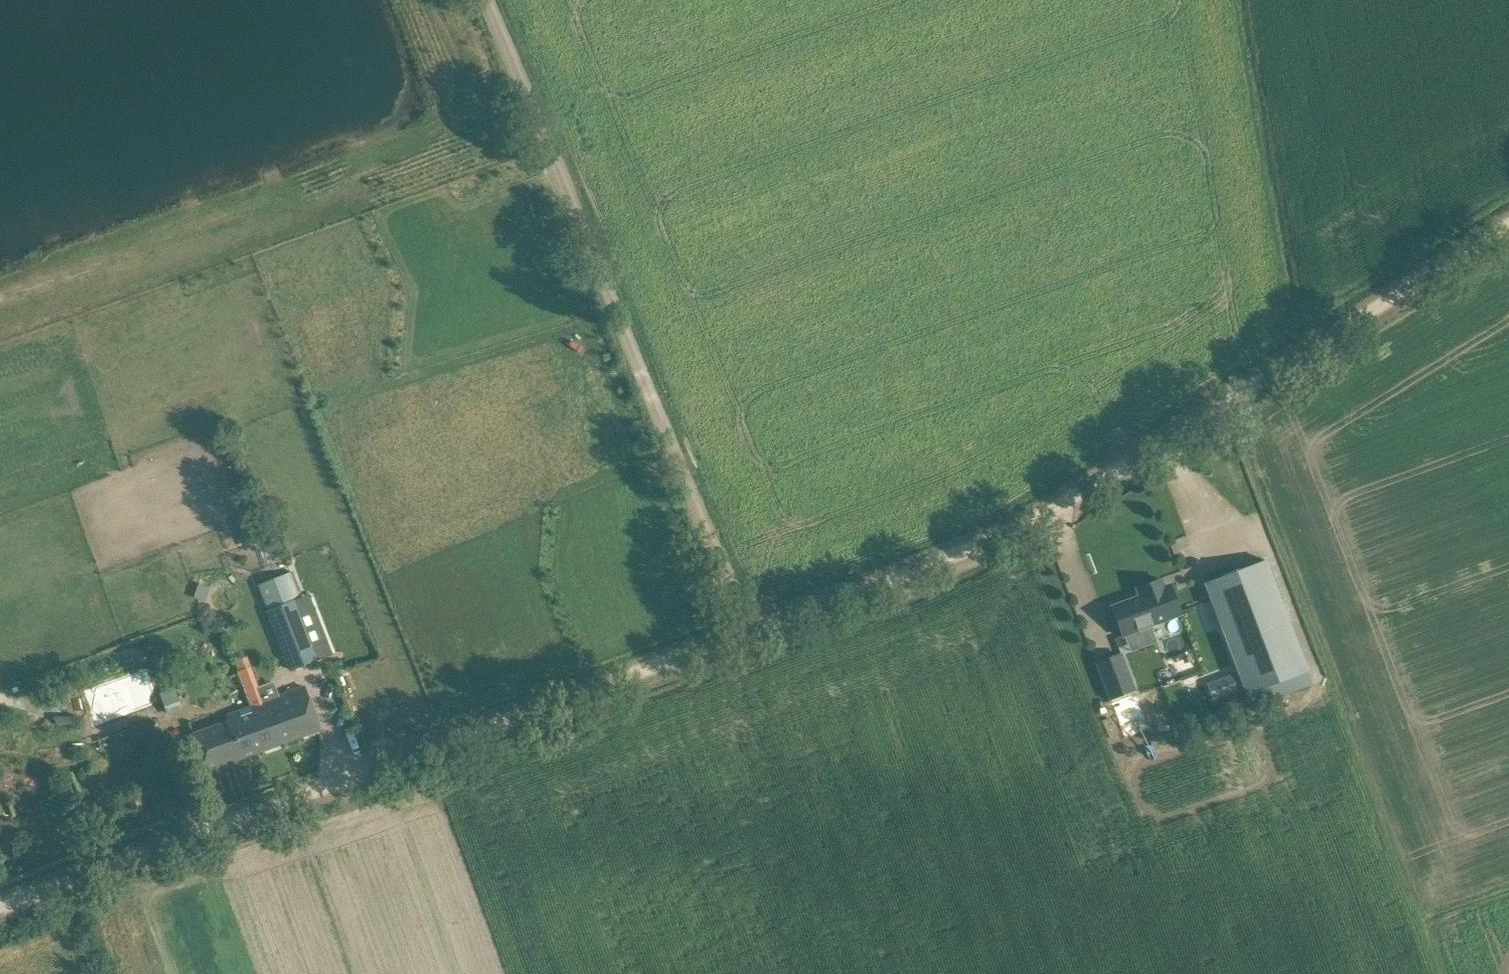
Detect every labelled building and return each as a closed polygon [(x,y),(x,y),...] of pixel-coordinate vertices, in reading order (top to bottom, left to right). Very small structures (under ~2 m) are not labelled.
[(1265,560),(1205,583),(1248,694),(1308,671),(1265,560)] [(291,573),(258,586),(268,611),(267,611),(285,658),(290,671),(318,660),(313,647),(295,600),(301,598),(291,573)] [(1119,628),(1122,636),(1180,614),(1170,584),(1164,586),(1162,579),(1137,588),(1139,596),(1111,606),(1115,615),(1111,617),(1116,630),(1119,628)] [(305,687),(265,702),(252,666),(251,667),(249,661),(236,666),(251,707),(228,716),(230,721),(194,734),(207,770),(320,729),(305,687)] [(1129,675),(1104,684),(1111,700),(1135,691),(1129,675)] [(123,731),(183,709),(173,684),(161,688),(163,693),(157,695),(152,683),(120,695),(124,706),(111,711),(113,716),(99,721),(97,716),(85,720),(93,742),(112,735),(115,741),(125,737),(123,731)]
